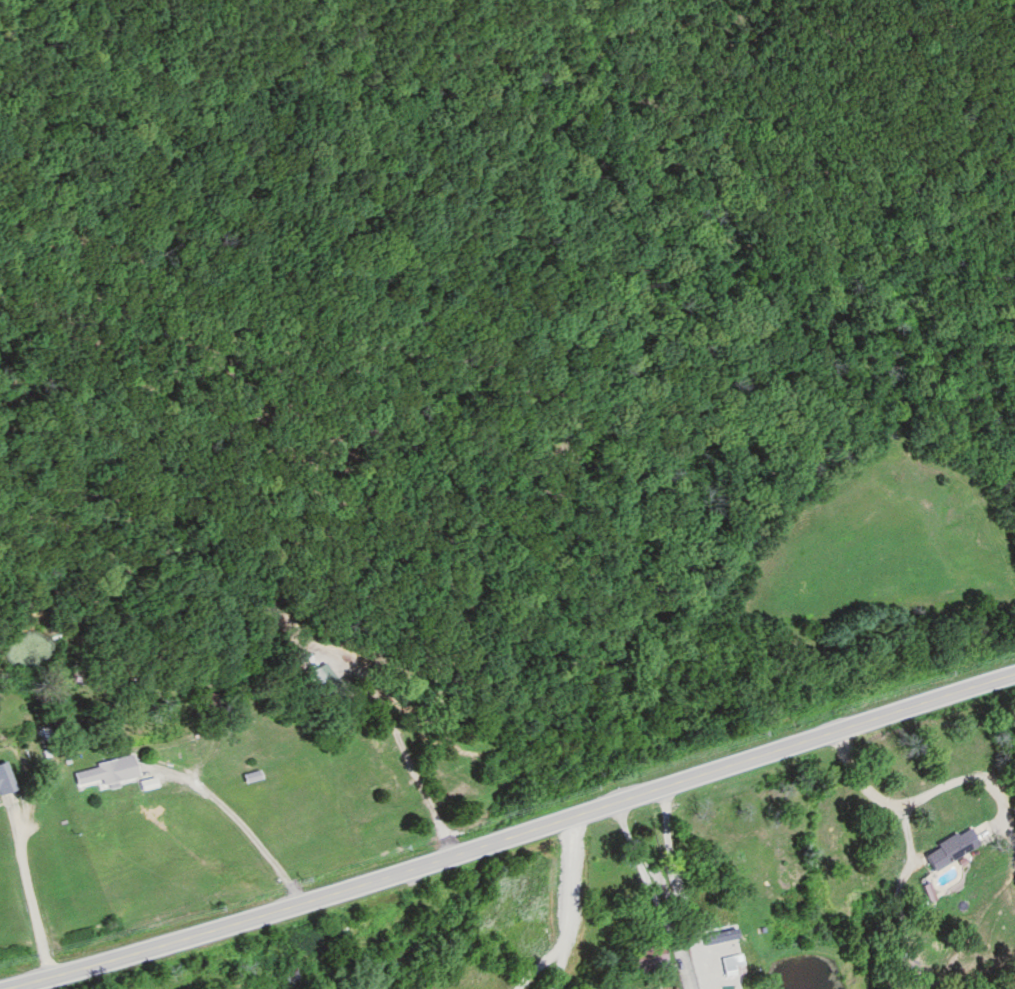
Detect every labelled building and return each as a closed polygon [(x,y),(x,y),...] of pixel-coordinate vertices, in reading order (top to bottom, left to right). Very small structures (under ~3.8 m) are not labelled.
[(338,681),(325,663),(310,674),(323,691),(338,681)] [(139,778),(134,757),(74,771),(77,786),(101,781),(103,786),(139,778)] [(8,765),(0,767),(0,798),(17,792),(8,765)] [(934,873),(980,845),(969,826),(923,854),(934,873)] [(734,936),(731,927),(700,937),(702,946),(734,936)] [(654,943),(630,947),(634,971),(658,967),(654,943)] [(746,973),(741,953),(721,957),(725,977),(746,973)]
